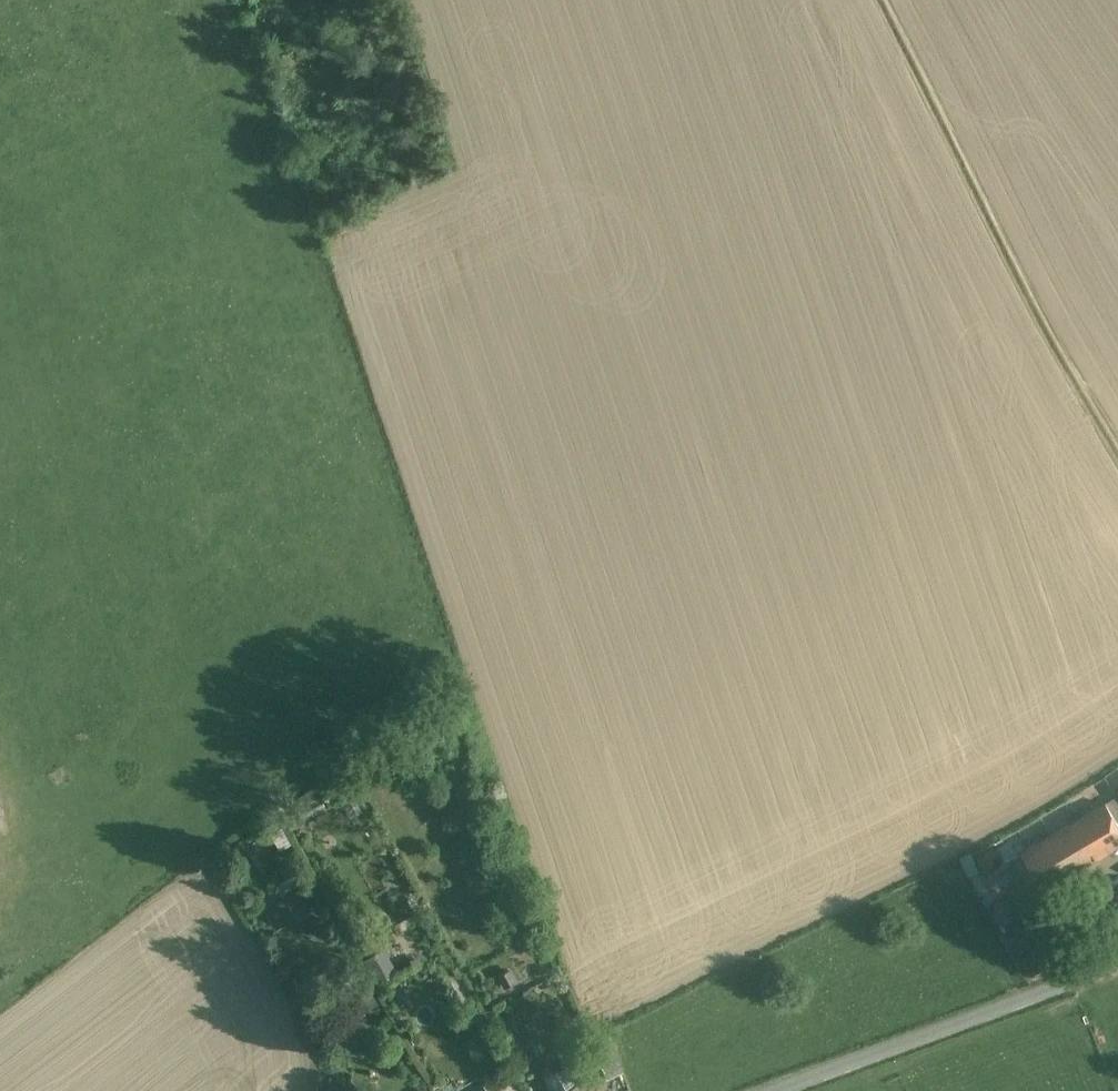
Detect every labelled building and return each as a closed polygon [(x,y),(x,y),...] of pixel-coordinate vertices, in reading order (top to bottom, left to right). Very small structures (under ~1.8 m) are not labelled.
[(1021,852),(1043,889),(1117,845),(1117,826),(1105,803),(1021,852)] [(1023,976),(1037,971),(1020,923),(1005,929),(1023,976)] [(584,1083),(569,1090),(588,1090),(584,1083)]
